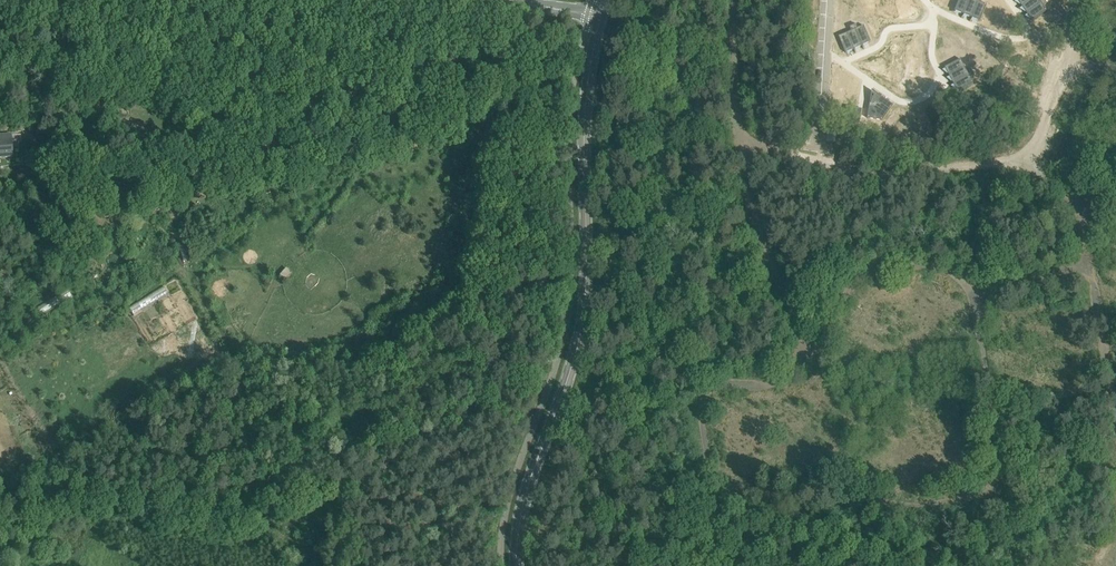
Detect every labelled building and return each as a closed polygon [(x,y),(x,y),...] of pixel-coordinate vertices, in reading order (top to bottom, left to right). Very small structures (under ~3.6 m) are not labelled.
[(1018,8),(1023,15),(1038,5),(1034,0),(1029,0),(1018,8)] [(1023,15),(1029,22),(1043,12),(1040,8),(1038,5),(1023,15)] [(1034,30),(1048,19),(1044,14),(1043,12),(1029,22),(1034,30)] [(963,20),(955,17),(947,33),(955,36),(963,20)] [(955,36),(963,40),(971,24),(967,22),(963,20),(955,36)] [(973,25),(971,24),(963,40),(971,44),(979,28),(973,25)] [(864,37),(871,53),(879,49),(872,33),(866,36),(864,37)] [(863,57),(871,53),(864,37),(859,39),(855,41),(863,57)] [(855,61),(863,57),(855,41),(847,44),(855,61)] [(954,76),(950,68),(934,76),(937,84),(954,76)] [(954,76),(937,84),(941,92),(957,85),(955,80),(954,76)] [(957,85),(941,92),(945,100),(961,93),(958,87),(957,85)] [(876,97),(875,120),(890,124),(900,109),(876,97)] [(861,117),(863,109),(858,108),(847,106),(845,119),(860,122),(861,117)] [(22,166),(23,166),(23,165),(22,157),(22,156),(22,147),(21,134),(11,135),(4,136),(0,136),(0,168),(5,167),(13,167),(14,167),(22,166)] [(179,245),(182,260),(188,259),(185,243),(179,245)] [(252,248),(243,255),(249,264),(258,258),(252,248)] [(128,305),(132,313),(168,294),(164,287),(128,305)]
